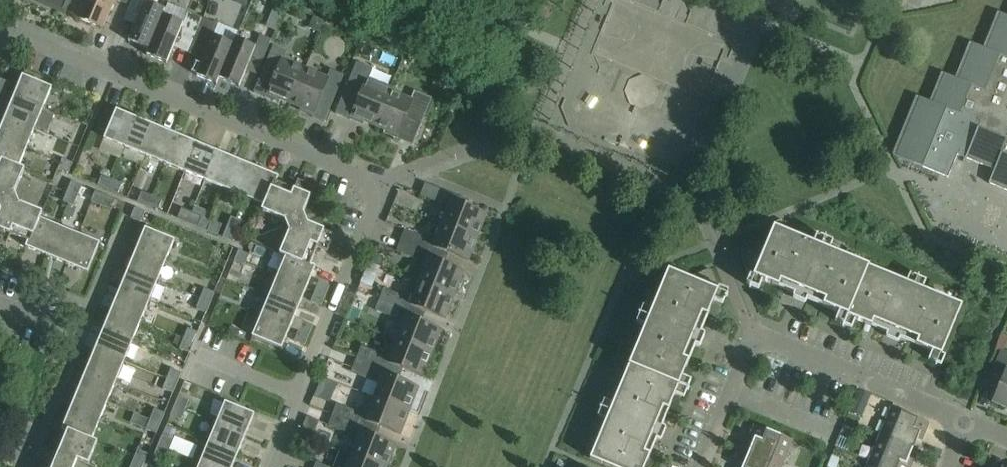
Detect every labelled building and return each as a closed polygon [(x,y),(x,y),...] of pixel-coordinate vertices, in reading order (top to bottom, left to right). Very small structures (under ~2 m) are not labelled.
[(65,11),(69,0),(37,0),(65,11)] [(76,17),(103,28),(114,0),(83,0),(76,17)] [(162,15),(165,10),(154,5),(156,0),(132,0),(127,13),(138,17),(128,41),(148,50),(162,15)] [(162,15),(148,50),(146,55),(166,63),(176,40),(191,46),(202,18),(187,12),(182,24),(162,15)] [(997,13),(988,35),(983,49),(969,43),(960,65),(955,79),(941,73),(934,91),(929,102),(916,97),(912,104),(892,156),(948,178),(957,156),(966,159),(994,170),(988,184),(1006,191),(1006,17),(997,13)] [(320,33),(324,23),(325,21),(313,17),(310,25),(312,30),(320,33)] [(202,18),(191,46),(206,52),(196,76),(216,84),(218,79),(232,45),(213,36),(217,25),(202,18)] [(232,45),(218,79),(239,87),(249,63),(259,68),(271,40),(260,36),(255,47),(235,39),(232,45)] [(273,46),(253,93),(266,98),(268,94),(291,103),(304,70),(282,61),(286,52),(273,46)] [(356,63),(335,114),(350,120),(352,116),(375,125),(388,92),(389,92),(391,88),(368,78),(372,69),(356,63)] [(304,70),(291,103),(313,113),(311,117),(324,122),(343,76),(330,70),(326,79),(304,70)] [(22,76),(13,97),(43,109),(51,88),(22,76)] [(0,79),(0,91),(5,93),(10,83),(0,79)] [(388,92),(375,125),(397,134),(396,139),(412,146),(431,99),(414,92),(410,101),(389,92),(388,92)] [(5,117),(35,129),(43,109),(13,97),(5,117)] [(124,148),(137,119),(116,110),(104,140),(124,148)] [(26,149),(35,129),(5,117),(0,129),(0,138),(26,149)] [(144,157),(157,127),(137,119),(124,148),(144,157)] [(164,165),(177,135),(157,127),(144,157),(164,165)] [(177,135),(164,165),(184,173),(197,144),(177,135)] [(0,138),(0,161),(18,169),(19,167),(26,149),(0,138)] [(197,144),(184,173),(204,181),(216,152),(197,144)] [(224,190),(237,160),(216,152),(204,181),(224,190)] [(62,159),(58,170),(68,174),(72,164),(62,159)] [(245,198),(257,169),(237,160),(224,190),(245,198)] [(29,242),(39,218),(40,219),(42,213),(19,204),(15,193),(24,170),(19,167),(18,169),(0,161),(0,210),(0,211),(0,212),(0,242),(6,245),(10,235),(28,242),(29,242)] [(245,198),(263,206),(265,206),(275,182),(276,183),(278,177),(257,169),(245,198)] [(97,186),(107,190),(112,180),(101,175),(97,186)] [(117,194),(122,184),(112,180),(107,190),(117,194)] [(285,256),(309,266),(310,265),(317,247),(327,251),(334,235),(307,224),(303,213),(314,187),(297,180),(293,190),(276,183),(275,182),(265,206),(263,206),(261,211),(284,221),(289,232),(279,255),(285,257),(285,256)] [(67,192),(77,196),(81,186),(71,182),(67,192)] [(442,224),(476,238),(485,214),(446,199),(448,193),(425,184),(420,195),(449,206),(442,224)] [(91,202),(101,206),(105,195),(95,191),(91,202)] [(73,206),(77,196),(67,192),(63,202),(73,206)] [(137,202),(147,206),(152,196),(141,192),(137,202)] [(101,206),(111,210),(115,200),(105,195),(101,206)] [(147,206),(157,210),(162,200),(152,196),(147,206)] [(130,218),(141,222),(145,212),(134,208),(130,218)] [(177,218),(187,223),(191,212),(181,208),(177,218)] [(187,223),(197,227),(202,216),(191,212),(187,223)] [(231,217),(227,227),(237,231),(241,221),(231,217)] [(47,256),(59,227),(40,219),(39,218),(29,242),(28,242),(25,247),(47,256)] [(207,231),(217,235),(222,225),(211,220),(207,231)] [(400,241),(446,259),(448,254),(466,261),(476,238),(442,224),(437,237),(429,234),(427,239),(404,231),(400,241)] [(66,264),(79,235),(59,227),(47,256),(66,264)] [(222,237),(233,241),(237,231),(227,227),(222,237)] [(961,306),(773,228),(764,250),(760,249),(759,249),(758,249),(744,255),(742,256),(742,258),(742,260),(749,276),(941,356),(961,306)] [(136,249),(166,262),(174,241),(145,229),(136,249)] [(79,235),(66,264),(87,273),(99,243),(79,235)] [(420,282),(453,295),(462,272),(443,265),(446,259),(400,241),(396,252),(419,261),(416,266),(424,270),(420,282)] [(166,262),(136,249),(128,269),(157,282),(166,262)] [(244,265),(249,254),(238,250),(234,261),(244,265)] [(382,261),(380,256),(375,254),(372,262),(380,265),(382,261)] [(277,276),(306,288),(315,267),(310,265),(309,266),(285,256),(285,257),(277,276)] [(364,272),(376,277),(380,266),(369,261),(364,272)] [(157,282),(128,269),(120,289),(149,302),(157,282)] [(711,271),(709,270),(707,270),(693,276),(692,277),(690,281),(668,272),(589,460),(607,466),(645,466),(719,288),(712,273),(711,271)] [(269,296),(298,308),(306,288),(277,276),(269,296)] [(329,286),(319,281),(314,292),(325,296),(329,286)] [(379,300),(423,317),(425,311),(444,319),(453,295),(420,282),(412,300),(383,289),(379,300)] [(111,309),(141,321),(149,302),(120,289),(111,309)] [(204,289),(200,299),(210,303),(214,293),(204,289)] [(310,302),(321,306),(325,296),(314,292),(310,302)] [(290,328),(298,308),(269,296),(260,316),(290,328)] [(200,299),(196,309),(206,313),(210,303),(200,299)] [(397,340),(430,353),(440,330),(421,323),(423,317),(379,300),(375,310),(404,322),(397,340)] [(141,321),(111,309),(103,329),(133,341),(141,321)] [(290,328),(260,316),(252,337),(281,349),(290,328)] [(302,321),(298,332),(308,336),(312,326),(302,321)] [(187,328),(183,339),(193,343),(198,333),(187,328)] [(133,341),(103,329),(95,349),(124,362),(133,341)] [(308,336),(298,332),(294,342),(304,346),(308,336)] [(193,343),(183,339),(179,349),(189,353),(193,343)] [(357,358),(400,375),(403,369),(421,377),(430,353),(397,340),(390,358),(361,347),(357,358)] [(124,362),(95,349),(86,370),(116,382),(124,362)] [(1006,371),(1006,368),(1006,353),(1000,351),(991,374),(1002,378),(992,403),(1006,409),(1006,371)] [(374,398),(408,411),(417,388),(398,381),(400,375),(357,358),(352,369),(381,380),(374,398)] [(181,373),(171,369),(167,379),(177,383),(181,373)] [(78,390),(108,402),(116,382),(86,370),(78,390)] [(314,396),(329,403),(337,384),(321,378),(314,396)] [(177,383),(167,379),(162,389),(173,393),(177,383)] [(108,402),(78,390),(70,410),(99,422),(108,402)] [(867,403),(870,395),(859,390),(856,398),(867,403)] [(184,410),(188,400),(178,396),(174,406),(184,410)] [(332,415),(378,433),(380,427),(399,434),(408,411),(374,398),(369,411),(361,408),(359,413),(336,404),(332,415)] [(142,401),(132,419),(141,424),(151,407),(142,401)] [(216,423),(245,436),(254,415),(224,403),(216,423)] [(180,421),(184,410),(174,406),(170,416),(180,421)] [(891,408),(879,435),(912,449),(918,435),(923,436),(928,424),(891,408)] [(164,413),(154,409),(150,419),(160,424),(164,413)] [(67,433),(67,432),(91,442),(92,441),(99,422),(70,410),(61,431),(67,433)] [(332,415),(328,426),(350,435),(348,440),(357,443),(352,456),(380,466),(386,466),(394,446),(376,438),(378,433),(332,415)] [(160,424),(150,419),(146,429),(156,434),(160,424)] [(245,436),(216,423),(208,443),(237,456),(245,436)] [(311,440),(315,431),(302,425),(298,435),(311,440)] [(778,466),(781,466),(792,441),(754,425),(749,438),(753,440),(747,454),(778,466)] [(71,458),(88,465),(97,443),(92,441),(91,442),(67,432),(67,433),(61,431),(46,466),(67,466),(71,458)] [(879,435),(868,462),(881,466),(910,466),(911,465),(906,463),(912,449),(879,435)] [(168,450),(172,440),(162,436),(157,446),(168,450)] [(116,466),(128,466),(133,444),(121,442),(116,466)] [(208,443),(199,463),(208,466),(232,466),(237,456),(208,443)] [(163,460),(168,450),(157,446),(153,456),(163,460)] [(148,454),(137,450),(133,459),(144,463),(148,454)] [(352,456),(340,451),(334,466),(380,466),(352,456)] [(747,454),(742,466),(778,466),(747,454)]
